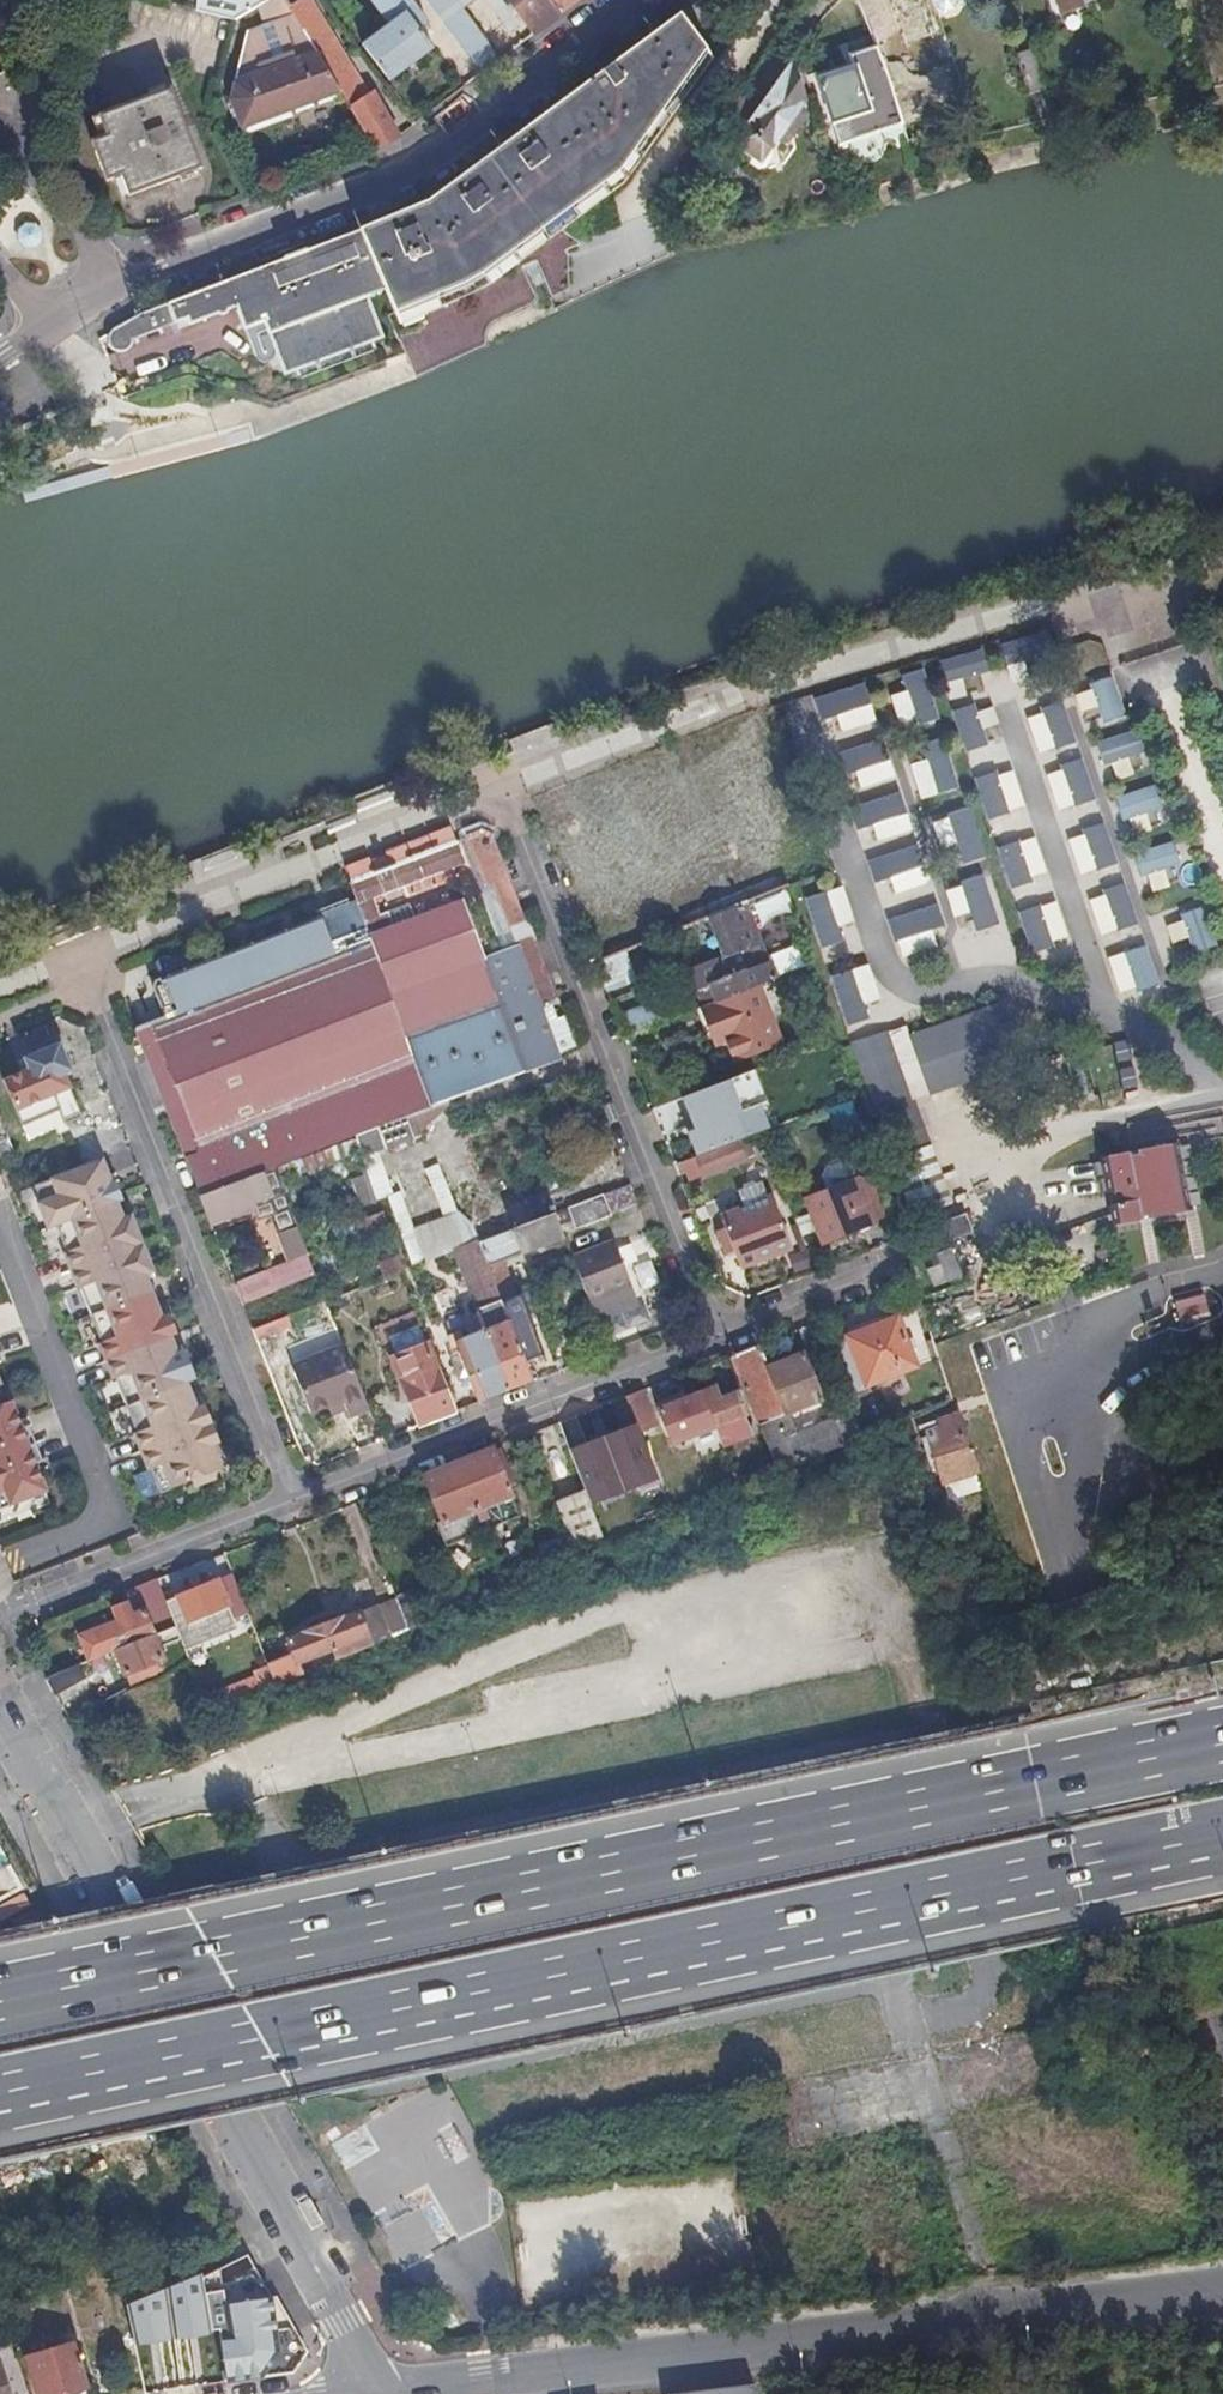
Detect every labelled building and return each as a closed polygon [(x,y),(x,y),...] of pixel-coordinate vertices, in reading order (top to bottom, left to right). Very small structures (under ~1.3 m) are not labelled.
[(196,13),(234,23),(234,22),(258,8),(262,6),(259,0),(200,0),(196,13)] [(258,8),(264,27),(294,16),(290,8),(285,0),(271,0),(262,6),(258,8)] [(294,16),(340,92),(375,150),(380,148),(399,138),(374,96),(369,99),(309,0),(303,0),(290,8),(294,16)] [(434,51),(434,50),(420,31),(427,25),(409,0),(372,0),(391,27),(364,46),(391,82),(434,51)] [(484,74),(501,62),(464,12),(456,0),(429,0),(484,74)] [(464,12),(479,0),(478,0),(456,0),(464,12)] [(533,37),(560,18),(547,0),(506,0),(533,37)] [(560,18),(584,0),(547,0),(560,18)] [(871,13),(881,44),(886,57),(908,50),(906,45),(891,0),(860,0),(858,1),(863,16),(871,13)] [(906,45),(931,36),(919,0),(891,0),(906,45)] [(938,12),(945,13),(955,10),(961,4),(962,3),(961,0),(933,0),(938,12)] [(1064,12),(1087,5),(1086,0),(1061,0),(1064,12)] [(871,13),(863,16),(874,46),(881,44),(871,13)] [(230,102),(240,129),(340,92),(294,16),(264,27),(247,33),(230,102)] [(549,215),(556,223),(558,226),(624,185),(714,61),(681,16),(639,47),(535,125),(464,178),(436,199),(428,204),(421,208),(421,207),(402,216),(391,221),(361,232),(386,290),(395,312),(483,275),(549,215)] [(883,136),(881,133),(903,126),(875,50),(850,59),(854,70),(818,83),(840,147),(850,144),(851,147),(852,151),(854,155),(857,158),(860,160),(864,162),(868,162),(871,162),(875,161),(879,159),(882,156),(884,152),(885,148),(885,144),(885,140),(883,136)] [(1018,60),(1029,95),(1046,90),(1035,55),(1018,60)] [(792,64),(771,94),(767,100),(734,148),(750,158),(763,167),(774,150),(806,103),(793,64),(792,64)] [(714,134),(734,148),(767,100),(748,87),(714,134)] [(128,197),(202,169),(171,90),(98,118),(106,138),(92,143),(106,181),(121,177),(128,197)] [(763,167),(750,158),(751,167),(760,173),(768,172),(776,161),(774,150),(763,167)] [(111,333),(110,334),(109,336),(109,341),(110,344),(112,348),(115,350),(118,351),(121,351),(124,350),(127,348),(129,346),(131,342),(131,340),(130,336),(133,341),(188,320),(190,326),(237,309),(245,331),(265,323),(281,366),(367,333),(379,329),(368,297),(386,290),(361,232),(310,251),(234,280),(162,308),(141,315),(118,329),(111,333)] [(974,650),(933,660),(944,700),(984,690),(974,650)] [(894,674),(898,690),(885,694),(894,730),(933,720),(920,667),(894,674)] [(1112,679),(1071,688),(1080,728),(1121,719),(1112,679)] [(858,682),(810,697),(822,736),(871,721),(858,682)] [(961,752),(998,738),(985,701),(947,715),(961,752)] [(1057,701),(1022,713),(1036,754),(1071,742),(1057,701)] [(1103,768),(1139,755),(1129,729),(1093,743),(1103,768)] [(915,743),(919,759),(904,763),(913,799),(952,790),(939,737),(915,743)] [(877,738),(828,751),(839,791),(888,778),(877,738)] [(1077,759),(1042,771),(1055,810),(1090,798),(1077,759)] [(971,779),(980,818),(1020,808),(1011,769),(971,779)] [(1118,820),(1157,809),(1151,785),(1111,796),(1118,820)] [(860,846),(907,828),(892,791),(846,808),(860,846)] [(934,850),(949,845),(955,865),(981,857),(966,807),(925,820),(934,850)] [(1102,825),(1066,833),(1075,871),(1110,863),(1102,825)] [(1031,836),(993,848),(1005,887),(1043,875),(1031,836)] [(1131,851),(1142,890),(1179,880),(1169,841),(1131,851)] [(550,1059),(509,952),(486,960),(466,904),(398,930),(392,914),(382,917),(375,901),(470,865),(461,842),(459,842),(407,863),(355,883),(353,884),(359,901),(372,940),(405,1034),(433,1109),(463,1097),(552,1064),(550,1059)] [(911,846),(864,858),(874,898),(922,886),(911,846)] [(520,947),(560,1056),(579,1049),(534,932),(528,929),(501,860),(482,868),(490,887),(496,884),(520,947)] [(948,918),(966,913),(970,930),(993,924),(982,878),(941,888),(948,918)] [(814,943),(852,930),(837,886),(798,899),(814,943)] [(1084,894),(1088,915),(1107,911),(1111,928),(1131,924),(1123,886),(1084,894)] [(158,997),(167,1019),(372,940),(359,901),(321,917),(321,918),(169,978),(170,981),(163,983),(158,997)] [(1052,901),(1014,912),(1027,952),(1064,940),(1052,901)] [(752,904),(713,918),(727,959),(744,952),(751,970),(772,962),(752,904)] [(931,949),(927,927),(937,925),(933,905),(885,914),(893,956),(931,949)] [(1201,909),(1160,920),(1170,959),(1211,948),(1201,909)] [(405,1034),(372,940),(167,1019),(138,1030),(203,1198),(278,1169),(381,1130),(433,1109),(405,1034)] [(1132,992),(1156,983),(1142,946),(1118,954),(1132,992)] [(601,992),(632,983),(622,951),(591,960),(601,992)] [(722,960),(675,978),(683,998),(698,992),(705,1008),(759,987),(778,979),(772,962),(751,970),(729,979),(722,960)] [(865,1019),(860,1003),(874,999),(865,965),(827,975),(841,1026),(865,1019)] [(759,987),(705,1008),(703,1009),(713,1035),(724,1031),(729,1042),(736,1061),(781,1044),(759,987)] [(910,1034),(930,1090),(1025,1057),(1006,1001),(910,1034)] [(625,1032),(651,1025),(645,1003),(618,1011),(625,1032)] [(910,1217),(952,1202),(891,1032),(849,1047),(910,1217)] [(62,1044),(26,1060),(31,1071),(5,1081),(25,1127),(61,1111),(67,1126),(85,1118),(72,1089),(66,1076),(74,1072),(62,1044)] [(433,1109),(381,1130),(389,1153),(417,1142),(416,1139),(463,1097),(433,1109)] [(852,1104),(828,1113),(841,1146),(864,1137),(852,1104)] [(697,1160),(726,1149),(710,1107),(688,1115),(697,1141),(676,1150),(682,1166),(697,1160)] [(10,1139),(0,1116),(0,1144),(10,1139)] [(763,1127),(766,1133),(772,1131),(769,1124),(763,1127)] [(726,1149),(697,1160),(705,1179),(748,1162),(747,1160),(755,1156),(748,1140),(726,1149)] [(377,1145),(361,1151),(379,1201),(388,1198),(395,1196),(377,1145)] [(1149,1221),(1176,1217),(1164,1147),(1138,1152),(1139,1156),(1127,1158),(1126,1154),(1107,1157),(1114,1193),(1119,1192),(1122,1205),(1115,1207),(1118,1227),(1138,1225),(1138,1219),(1147,1217),(1149,1221)] [(154,1471),(163,1494),(194,1482),(197,1490),(224,1479),(221,1472),(223,1471),(214,1447),(222,1444),(207,1407),(199,1410),(195,1400),(189,1384),(197,1381),(186,1353),(180,1355),(174,1338),(180,1336),(172,1317),(164,1320),(160,1310),(148,1277),(156,1274),(134,1218),(125,1220),(119,1203),(123,1201),(116,1184),(113,1185),(104,1161),(37,1188),(43,1204),(41,1205),(51,1230),(59,1227),(70,1254),(67,1255),(81,1291),(84,1290),(105,1344),(102,1345),(116,1381),(119,1380),(140,1434),(137,1435),(151,1472),(154,1471)] [(443,1163),(426,1167),(435,1214),(452,1211),(443,1163)] [(203,1198),(214,1226),(255,1209),(260,1220),(271,1216),(278,1234),(285,1232),(297,1262),(237,1285),(245,1306),(320,1277),(304,1236),(278,1169),(203,1198)] [(860,1182),(808,1202),(825,1245),(863,1230),(863,1229),(875,1224),(860,1182)] [(740,1196),(746,1212),(771,1202),(764,1185),(740,1196)] [(605,1195),(569,1209),(578,1230),(613,1217),(605,1195)] [(726,1227),(728,1233),(736,1253),(743,1270),(793,1250),(774,1201),(771,1202),(746,1212),(738,1215),(740,1220),(726,1227)] [(384,1213),(356,1223),(362,1240),(390,1229),(384,1213)] [(968,1231),(961,1213),(923,1227),(930,1244),(968,1231)] [(504,1261),(564,1237),(555,1214),(480,1243),(527,1363),(544,1356),(525,1306),(514,1311),(510,1302),(518,1299),(504,1261)] [(729,1256),(736,1253),(728,1233),(720,1236),(729,1256)] [(527,1363),(480,1243),(480,1241),(455,1251),(485,1331),(479,1334),(479,1335),(457,1344),(481,1405),(535,1383),(527,1363)] [(978,1301),(956,1241),(922,1254),(943,1314),(978,1301)] [(616,1242),(573,1259),(590,1304),(633,1287),(616,1242)] [(404,1274),(403,1271),(398,1260),(379,1267),(385,1282),(404,1274)] [(1205,1308),(1199,1298),(1184,1305),(1188,1315),(1205,1308)] [(470,1315),(438,1322),(441,1336),(473,1329),(470,1315)] [(900,1318),(830,1345),(850,1400),(870,1392),(868,1388),(918,1368),(900,1318)] [(395,1358),(422,1428),(459,1414),(431,1344),(395,1358)] [(772,1369),(763,1346),(734,1357),(778,1468),(782,1476),(849,1448),(838,1422),(800,1438),(791,1416),(825,1403),(806,1356),(772,1369)] [(314,1416),(332,1409),(346,1404),(349,1412),(352,1420),(372,1412),(347,1348),(295,1367),(314,1416)] [(717,1389),(703,1395),(716,1428),(747,1417),(739,1395),(722,1401),(717,1389)] [(642,1434),(658,1427),(644,1392),(627,1398),(632,1410),(642,1434)] [(716,1428),(703,1395),(661,1411),(674,1445),(716,1428)] [(0,1407),(0,1511),(49,1492),(38,1465),(44,1462),(31,1427),(25,1430),(14,1402),(0,1407)] [(640,1464),(621,1414),(577,1432),(596,1481),(634,1466),(640,1464)] [(977,1476),(958,1417),(951,1419),(953,1427),(929,1434),(945,1486),(977,1476)] [(460,1464),(482,1520),(486,1519),(488,1520),(491,1528),(520,1517),(510,1491),(512,1490),(512,1488),(516,1487),(502,1453),(497,1455),(495,1450),(460,1464)] [(460,1464),(426,1477),(444,1521),(438,1523),(448,1547),(487,1532),(482,1520),(460,1464)] [(608,1548),(587,1492),(558,1503),(571,1537),(577,1553),(580,1559),(584,1557),(608,1548)] [(232,1613),(247,1608),(235,1577),(181,1598),(191,1623),(200,1619),(205,1631),(223,1624),(221,1618),(227,1615),(225,1610),(230,1608),(232,1613)] [(89,1635),(98,1659),(118,1651),(177,1627),(158,1581),(137,1589),(146,1612),(134,1617),(130,1605),(117,1610),(122,1622),(89,1635)] [(418,1589),(397,1598),(398,1600),(409,1630),(432,1621),(418,1589)] [(377,1607),(331,1625),(340,1648),(347,1646),(350,1655),(409,1630),(398,1600),(377,1608),(377,1607)] [(340,1648),(331,1625),(295,1639),(304,1663),(340,1648)] [(177,1627),(118,1651),(132,1687),(156,1674),(190,1660),(177,1627)] [(278,1664),(269,1668),(276,1685),(285,1682),(278,1664)] [(87,1679),(80,1666),(48,1679),(56,1695),(87,1679)] [(276,1685),(269,1668),(262,1670),(269,1689),(276,1685)] [(248,2254),(238,2236),(229,2241),(236,2254),(235,2255),(238,2260),(248,2254)] [(278,2302),(276,2304),(273,2299),(270,2300),(239,2304),(242,2320),(229,2322),(231,2336),(222,2338),(229,2384),(288,2376),(295,2375),(307,2355),(278,2302)] [(77,2345),(27,2360),(38,2393),(66,2393),(89,2387),(77,2345)] [(0,2362),(0,2393),(11,2393),(0,2362)] [(756,2385),(677,2393),(757,2393),(756,2385)]
